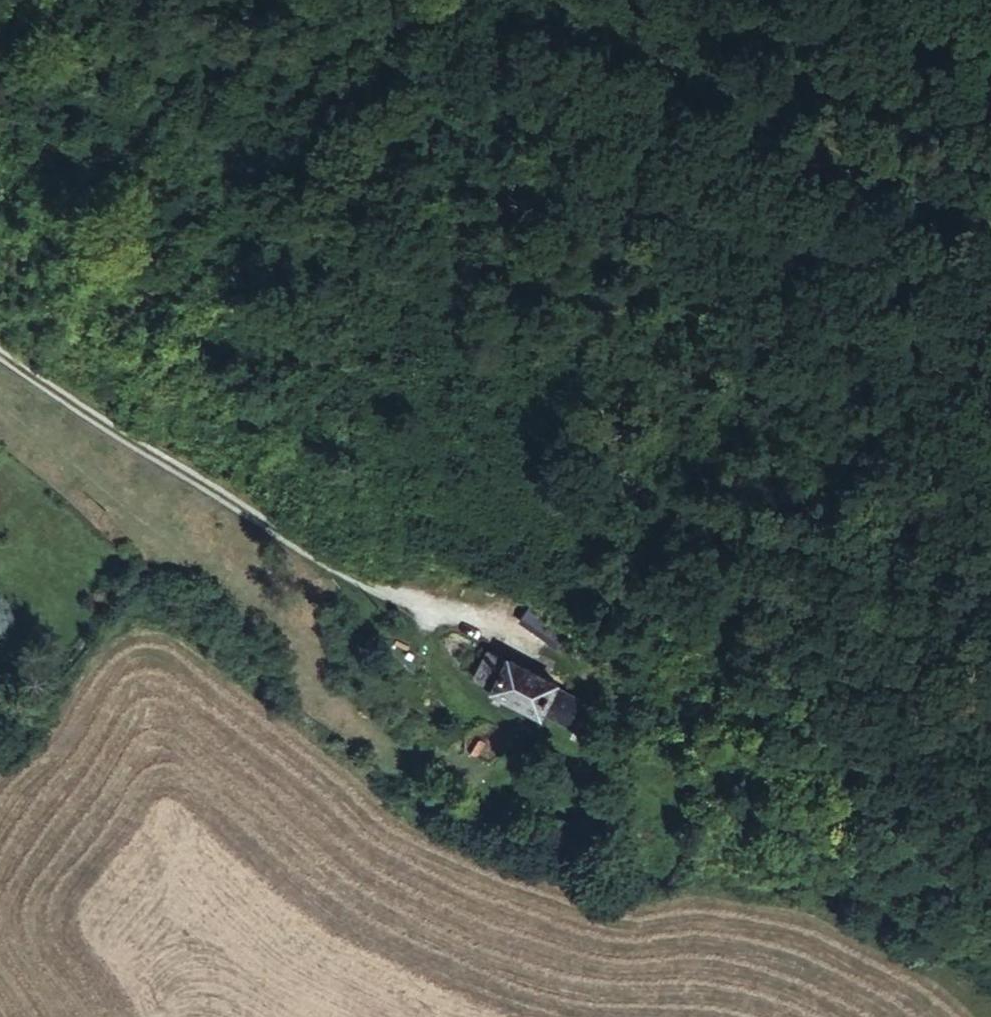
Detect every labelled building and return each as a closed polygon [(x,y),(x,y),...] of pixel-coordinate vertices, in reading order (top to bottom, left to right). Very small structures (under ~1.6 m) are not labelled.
[(528,606),(520,625),(560,642),(568,624),(528,606)] [(545,712),(571,725),(580,706),(554,693),(559,684),(511,659),(509,663),(490,653),(477,677),(497,688),(495,691),(543,716),(545,712)]
